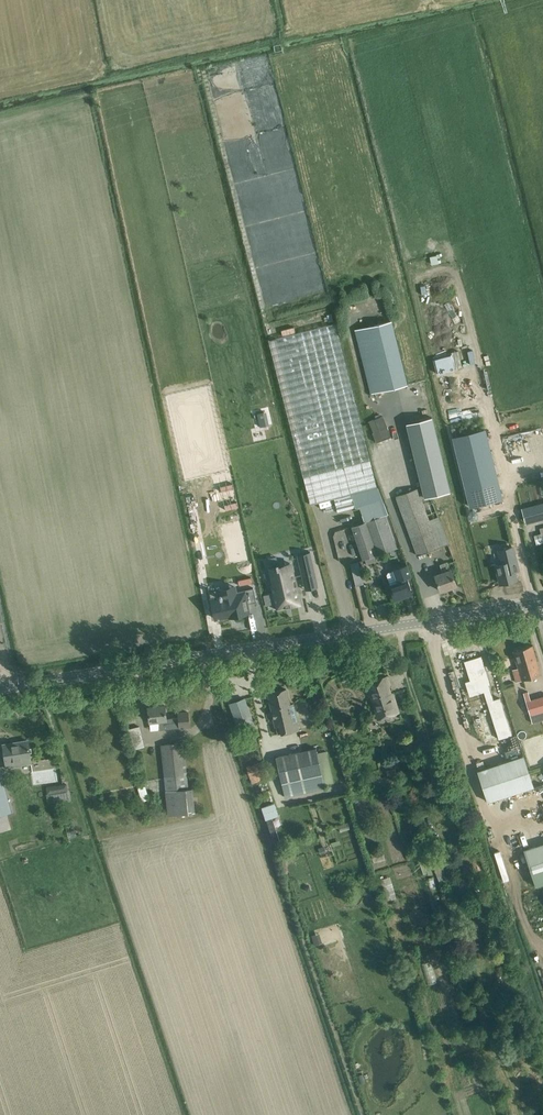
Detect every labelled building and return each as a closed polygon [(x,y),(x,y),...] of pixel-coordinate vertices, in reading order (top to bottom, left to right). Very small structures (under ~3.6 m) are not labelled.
[(171,38),(157,41),(159,48),(172,45),(171,38)] [(392,320),(355,329),(370,393),(407,384),(392,320)] [(377,487),(335,323),(269,340),(310,504),(334,498),(337,512),(354,507),(354,505),(354,504),(351,494),(377,487)] [(433,358),(437,373),(461,366),(457,352),(433,358)] [(374,418),(369,420),(373,432),(372,432),(376,443),(391,437),(383,415),(375,419),(374,418)] [(431,417),(405,423),(423,497),(450,491),(431,417)] [(467,431),(478,428),(475,421),(465,424),(467,431)] [(484,429),(452,436),(469,506),(501,498),(484,429)] [(373,488),(354,494),(357,506),(376,501),(373,488)] [(417,488),(396,496),(419,555),(439,547),(448,543),(438,516),(429,520),(421,500),(417,488)] [(542,518),(542,501),(522,506),(526,523),(542,518)] [(496,521),(493,508),(471,514),(474,526),(496,521)] [(375,518),(365,521),(377,554),(401,546),(390,513),(385,514),(384,512),(378,514),(374,516),(375,518)] [(375,555),(377,554),(365,521),(352,526),(359,549),(358,550),(359,553),(361,553),(363,559),(365,558),(367,564),(377,561),(375,555)] [(344,537),(351,536),(350,528),(343,529),(344,537)] [(245,532),(230,535),(237,574),(253,570),(245,532)] [(502,558),(496,559),(501,579),(520,574),(518,566),(521,565),(515,540),(499,544),(502,558)] [(311,558),(299,561),(305,586),(316,584),(317,583),(314,569),(311,558)] [(354,562),(350,563),(354,577),(362,575),(358,560),(354,562)] [(456,585),(453,574),(448,560),(439,563),(443,574),(435,576),(440,590),(456,585)] [(277,565),(269,567),(271,578),(272,584),(271,584),(273,592),(275,603),(276,608),(286,606),(286,608),(286,607),(286,606),(290,605),(290,607),(290,606),(290,605),(297,603),(299,603),(295,585),(293,586),(292,580),(294,579),(290,562),(279,565),(278,562),(276,563),(277,565)] [(403,593),(411,590),(408,582),(406,577),(410,575),(407,565),(388,571),(386,574),(389,585),(394,598),(404,595),(403,593)] [(221,596),(211,598),(216,620),(230,617),(230,618),(252,613),(250,603),(258,601),(256,587),(238,591),(237,584),(219,588),(221,596)] [(516,681),(530,677),(541,674),(532,645),(513,650),(518,668),(513,669),(516,681)] [(490,689),(481,660),(463,665),(472,695),(481,692),(496,738),(510,733),(500,701),(493,703),(489,690),(490,689)] [(400,712),(397,703),(393,693),(391,692),(389,686),(390,685),(387,675),(366,682),(370,693),(378,719),(400,712)] [(299,729),(295,714),(293,703),(290,704),(286,688),(268,693),(278,734),(299,729)] [(526,700),(530,716),(536,714),(537,718),(542,716),(542,695),(526,700)] [(254,725),(248,708),(244,698),(230,703),(240,730),(254,725)] [(148,706),(150,722),(159,721),(159,729),(179,727),(179,728),(190,727),(188,711),(178,712),(178,717),(166,718),(165,704),(148,706)] [(140,726),(128,728),(132,748),(144,746),(140,726)] [(530,766),(542,762),(542,733),(522,739),(530,766)] [(420,734),(402,740),(405,752),(413,749),(414,750),(424,747),(420,734)] [(31,759),(30,751),(28,740),(27,740),(28,742),(12,745),(12,743),(3,744),(7,766),(15,765),(15,762),(31,759)] [(186,788),(185,774),(181,742),(160,745),(167,816),(195,813),(193,788),(186,788)] [(519,753),(517,747),(505,751),(507,757),(519,753)] [(284,796),(325,787),(317,748),(275,757),(284,796)] [(488,801),(533,786),(523,755),(478,770),(488,801)] [(262,760),(247,765),(252,783),(267,778),(262,760)] [(67,782),(46,786),(47,794),(68,790),(67,782)] [(142,800),(149,798),(144,784),(137,786),(142,800)] [(274,803),(262,807),(265,819),(278,815),(274,803)] [(272,818),(266,820),(274,842),(280,840),(272,818)] [(525,849),(536,885),(542,883),(542,843),(525,849)] [(391,876),(381,878),(387,900),(397,897),(391,876)]
